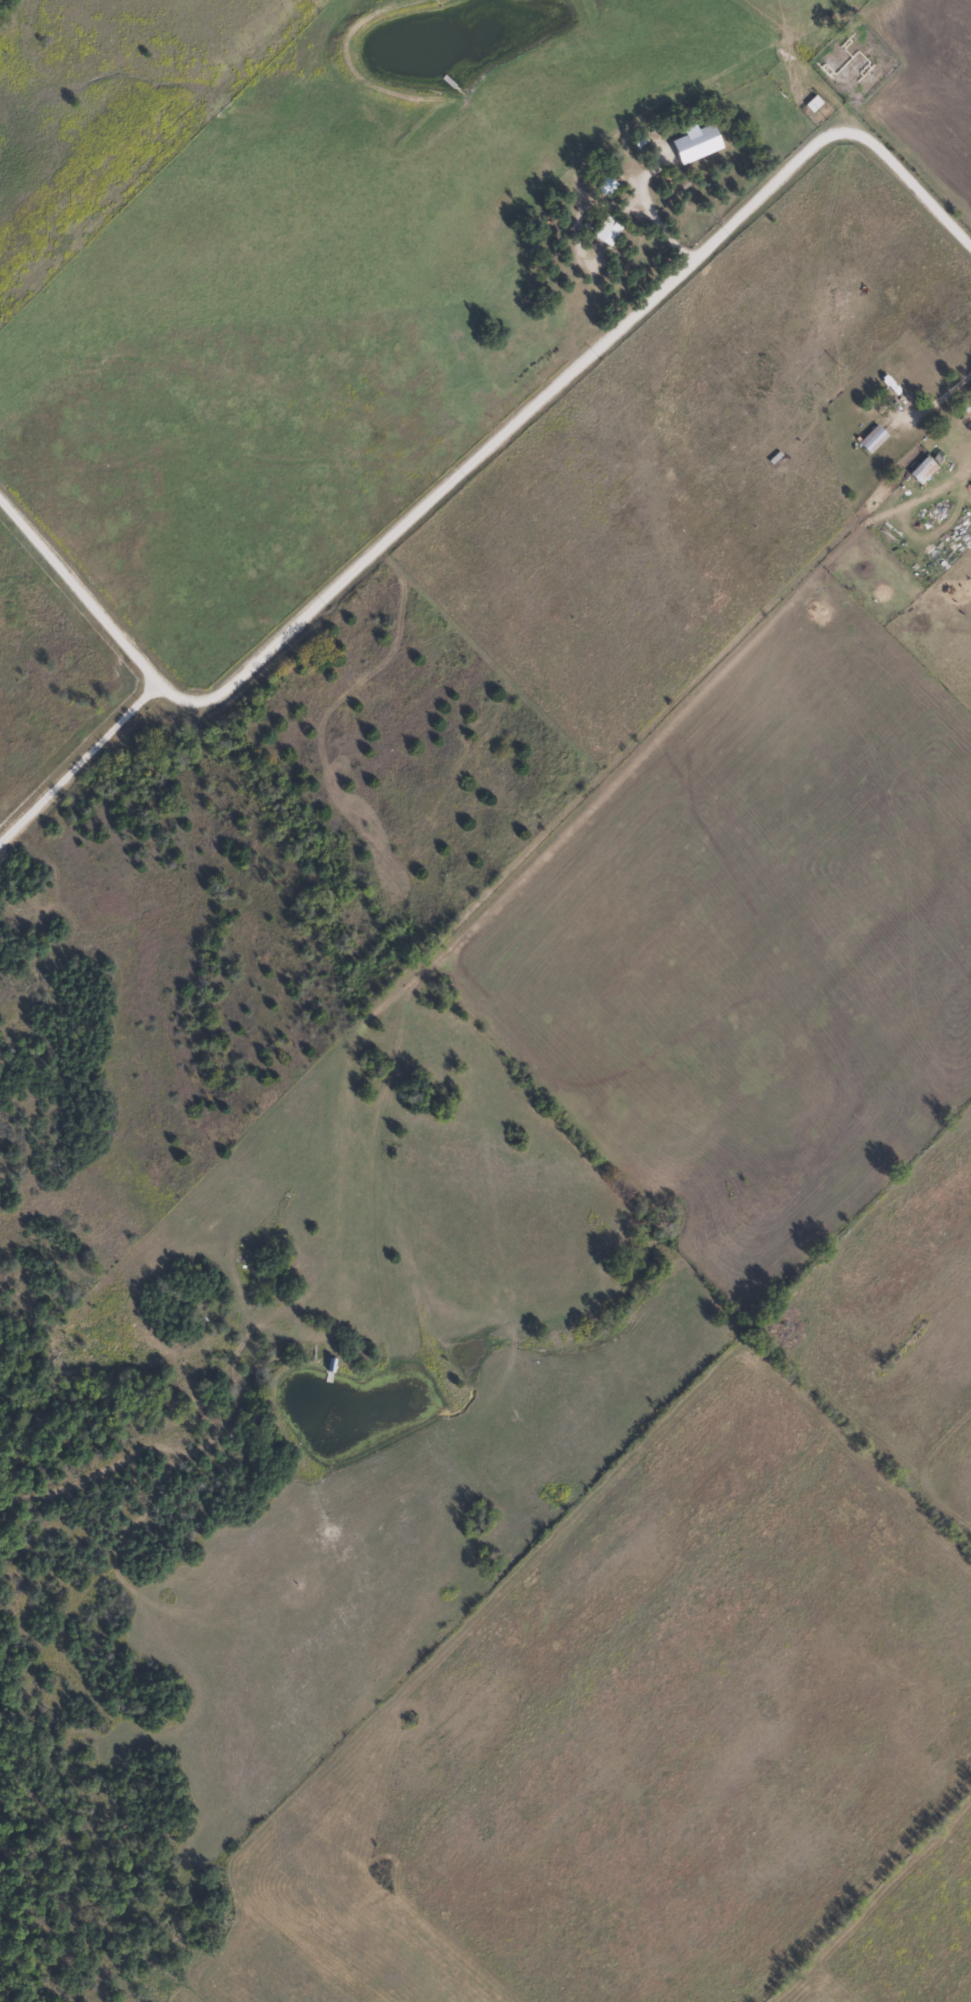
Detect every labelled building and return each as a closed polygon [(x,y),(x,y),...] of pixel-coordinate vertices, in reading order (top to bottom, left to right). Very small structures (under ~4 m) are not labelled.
[(822,102),(814,94),(804,104),(811,112),(822,102)] [(613,245),(622,221),(603,214),(594,238),(613,245)] [(913,403),(887,370),(880,376),(905,409),(913,403)] [(888,435),(876,423),(857,442),(869,454),(888,435)] [(938,466),(926,455),(908,473),(921,484),(938,466)]
